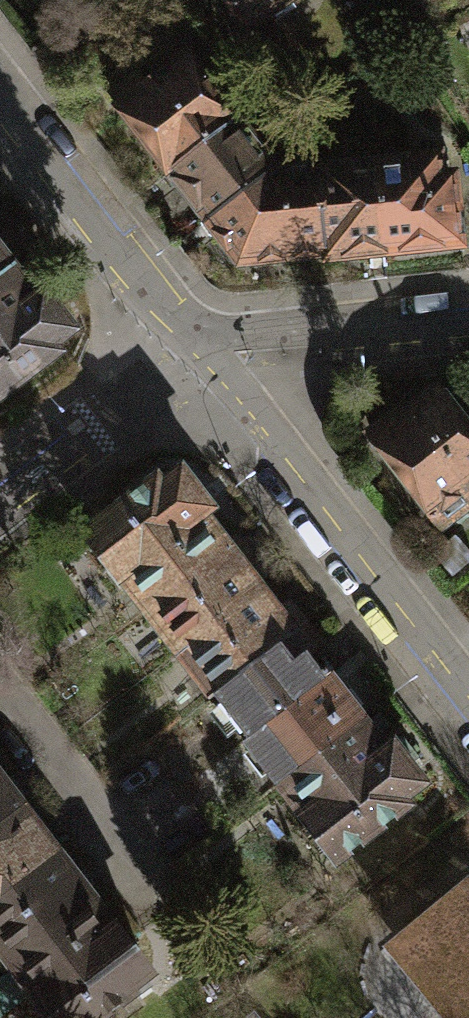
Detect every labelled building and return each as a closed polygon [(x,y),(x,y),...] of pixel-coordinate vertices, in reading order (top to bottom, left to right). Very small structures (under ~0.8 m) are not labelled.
[(237,21),(266,0),(221,0),(237,21)] [(166,167),(233,120),(178,44),(111,90),(166,167)] [(166,167),(200,215),(267,168),(233,120),(166,167)] [(388,249),(455,243),(447,159),(382,163),(388,249)] [(324,253),(388,249),(382,163),(318,167),(324,253)] [(281,171),(267,168),(200,215),(232,259),(324,253),(318,167),(281,171)] [(19,263),(0,237),(0,277),(19,263)] [(74,336),(19,263),(0,277),(0,391),(74,336)] [(440,524),(468,502),(457,488),(468,478),(468,433),(443,399),(425,400),(403,417),(396,406),(367,429),(440,524)] [(80,527),(143,608),(232,541),(170,459),(80,527)] [(143,608),(176,652),(265,584),(232,541),(143,608)] [(176,652),(210,696),(299,628),(265,584),(176,652)] [(210,696),(243,740),(332,672),(299,628),(210,696)] [(243,740),(277,783),(366,716),(332,672),(243,740)] [(277,783),(331,854),(420,787),(366,716),(277,783)] [(28,806),(0,769),(0,827),(28,806)] [(64,854),(28,806),(0,827),(0,903),(64,854)] [(10,971),(101,901),(64,854),(0,903),(0,958),(10,971)] [(468,1017),(468,878),(467,876),(399,932),(468,1017)] [(46,1017),(98,1017),(156,974),(101,901),(10,971),(46,1017)]
